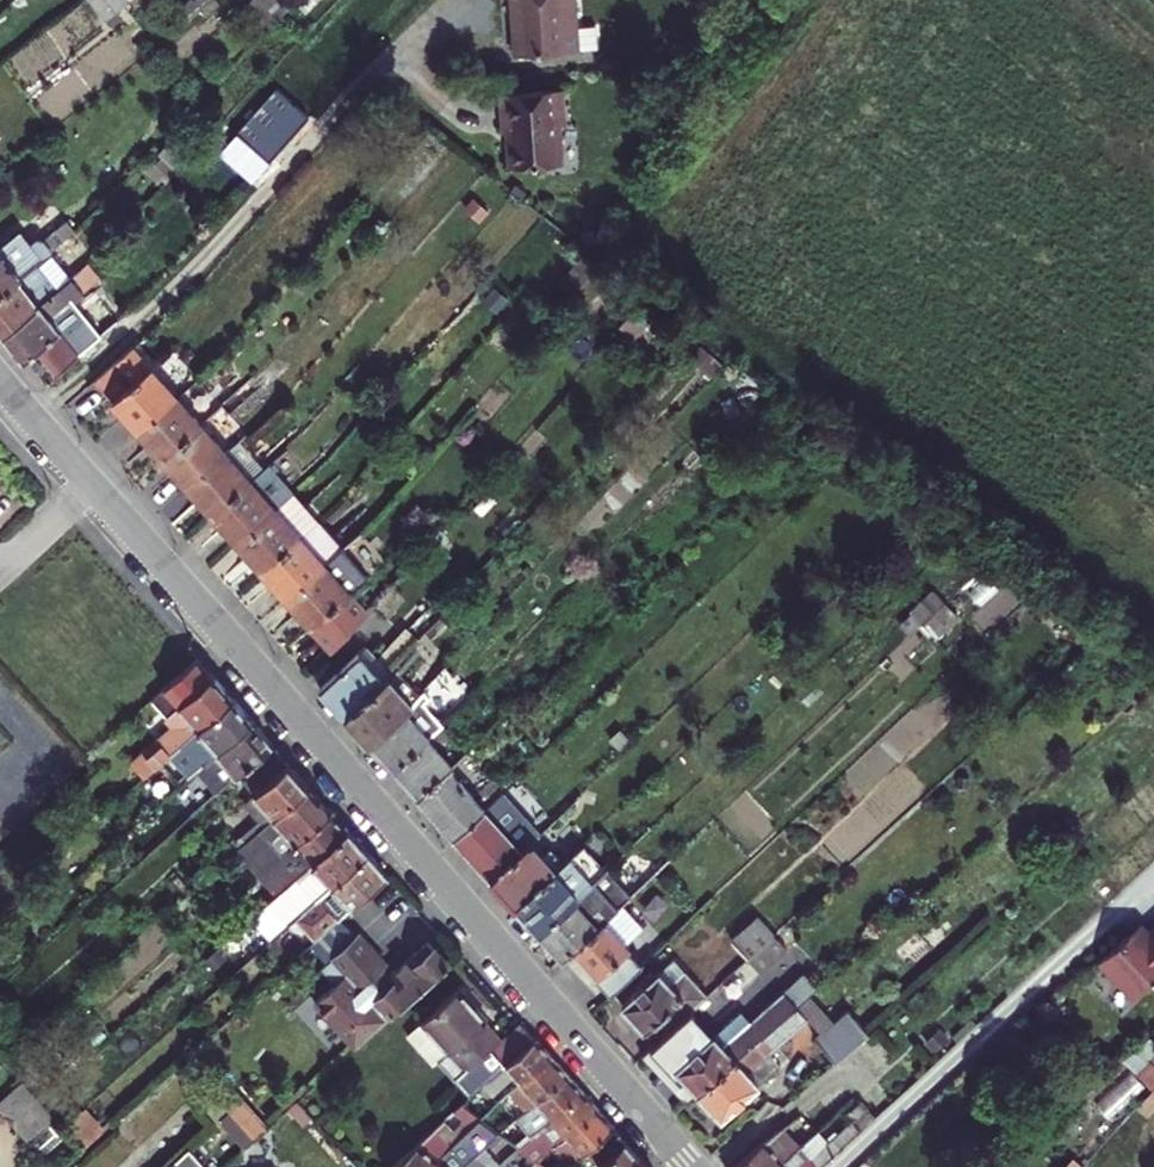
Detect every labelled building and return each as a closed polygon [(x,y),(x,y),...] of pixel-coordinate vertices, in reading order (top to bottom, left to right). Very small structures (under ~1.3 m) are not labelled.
[(103,18),(125,0),(90,0),(103,18)] [(512,18),(516,18),(517,27),(513,27),(516,55),(564,50),(561,26),(575,25),(572,0),(510,0),(512,18)] [(575,25),(561,26),(564,50),(577,49),(575,25)] [(562,93),(499,100),(503,132),(507,131),(512,175),(564,169),(559,126),(565,125),(562,93)] [(157,185),(174,167),(157,151),(140,168),(157,185)] [(17,229),(0,242),(0,289),(33,262),(49,248),(41,238),(35,237),(29,242),(18,228),(17,229)] [(69,274),(58,262),(43,273),(33,262),(0,289),(0,330),(69,274)] [(76,269),(69,274),(0,330),(22,357),(35,347),(54,371),(77,352),(55,325),(46,313),(86,281),(76,269)] [(46,313),(55,325),(95,292),(86,281),(46,313)] [(662,332),(672,320),(649,303),(640,314),(662,332)] [(193,375),(171,351),(151,368),(130,345),(93,379),(135,427),(193,375)] [(218,403),(193,375),(135,427),(160,455),(218,403)] [(218,403),(160,455),(185,483),(238,435),(243,431),(218,403)] [(263,463),(238,435),(185,483),(210,511),(263,463)] [(263,463),(210,511),(234,538),(289,490),(305,475),(281,447),(263,463)] [(234,538),(260,567),(315,517),(332,502),(307,474),(305,475),(289,490),(234,538)] [(315,517),(260,567),(284,594),(323,560),(341,544),(315,517)] [(331,647),(366,607),(323,560),(284,594),(331,647)] [(950,590),(940,579),(909,609),(920,621),(943,600),(941,598),(950,590)] [(957,615),(943,600),(920,621),(934,636),(957,615)] [(318,687),(342,714),(385,675),(393,665),(417,639),(400,626),(375,656),(363,644),(318,687)] [(159,712),(205,671),(192,656),(146,697),(159,712)] [(409,700),(418,691),(393,665),(385,675),(409,700)] [(143,774),(157,761),(228,697),(205,671),(159,712),(170,724),(155,737),(156,739),(131,761),(143,774)] [(342,714),(368,743),(406,706),(411,703),(409,700),(385,675),(342,714)] [(196,767),(249,721),(228,697),(157,761),(167,773),(176,765),(186,756),(196,767)] [(406,706),(368,743),(391,768),(426,737),(407,716),(411,711),(406,706)] [(196,767),(216,789),(268,743),(249,721),(196,767)] [(391,768),(415,795),(445,765),(448,762),(430,742),(435,738),(430,733),(426,737),(391,768)] [(306,786),(274,750),(239,780),(250,793),(240,802),(255,819),(232,839),(230,838),(187,876),(195,885),(236,848),(306,786)] [(186,756),(176,765),(186,776),(196,767),(186,756)] [(415,795),(452,835),(482,806),(445,765),(415,795)] [(345,830),(306,786),(236,848),(258,874),(272,862),(278,870),(261,885),(271,896),(345,830)] [(482,806),(497,822),(506,814),(491,798),(482,806)] [(489,876),(519,847),(497,822),(482,806),(452,835),(489,876)] [(296,917),(315,900),(367,854),(345,830),(271,896),(252,912),(274,936),(296,917)] [(489,876),(514,903),(552,866),(528,839),(519,847),(489,876)] [(537,929),(578,891),(590,880),(566,853),(552,866),(514,903),(537,929)] [(367,854),(315,900),(296,917),(315,938),(386,875),(367,854)] [(642,879),(606,913),(611,918),(612,919),(648,886),(642,879)] [(568,948),(595,922),(578,902),(582,897),(578,891),(537,929),(559,956),(568,948)] [(578,902),(595,922),(601,917),(582,897),(578,902)] [(604,924),(611,918),(606,913),(601,917),(595,922),(568,948),(607,992),(638,962),(604,924)] [(746,957),(762,942),(746,924),(729,938),(746,957)] [(1147,933),(1141,926),(1128,938),(1125,935),(1097,960),(1132,998),(1153,978),(1153,926),(1147,933)] [(350,1052),(375,1029),(394,1012),(445,968),(425,945),(382,983),(374,973),(378,970),(352,940),(314,973),(328,989),(309,1006),(350,1052)] [(762,942),(746,957),(761,973),(777,958),(762,942)] [(669,982),(682,969),(672,957),(659,970),(669,982)] [(669,982),(659,970),(652,976),(648,974),(641,981),(641,986),(623,1001),(630,1009),(626,1013),(652,1042),(675,1021),(705,994),(682,969),(669,982)] [(814,1038),(841,1016),(815,985),(794,1005),(805,1018),(800,1022),(814,1038)] [(501,1066),(487,1050),(486,1049),(498,1037),(483,1020),(486,1018),(459,988),(409,1032),(436,1063),(438,1061),(468,1095),(482,1083),(501,1066)] [(687,1100),(696,1092),(789,1009),(794,1005),(781,991),(752,1017),(741,1006),(679,1063),(686,1071),(681,1075),(672,1084),(687,1100)] [(619,1005),(626,1013),(630,1009),(623,1001),(619,1005)] [(805,1018),(794,1005),(789,1009),(800,1022),(805,1018)] [(768,1051),(800,1022),(789,1009),(696,1092),(719,1117),(743,1095),(748,1097),(754,1092),(753,1086),(778,1064),(768,1051)] [(841,1016),(814,1038),(833,1060),(865,1031),(847,1010),(841,1016)] [(652,1042),(641,1052),(653,1065),(687,1034),(675,1021),(652,1042)] [(487,1050),(501,1066),(530,1040),(516,1024),(487,1050)] [(530,1040),(501,1066),(482,1083),(490,1091),(509,1075),(517,1084),(519,1082),(547,1056),(531,1038),(530,1040)] [(564,1075),(547,1056),(519,1082),(517,1084),(507,1093),(515,1100),(526,1090),(535,1100),(564,1075)] [(674,1067),(681,1075),(686,1071),(679,1063),(674,1067)] [(858,1076),(853,1071),(847,1078),(852,1081),(858,1076)] [(580,1093),(564,1075),(535,1100),(516,1117),(520,1122),(529,1114),(541,1127),(580,1093)] [(0,1100),(0,1110),(26,1139),(53,1114),(23,1080),(0,1100)] [(836,1109),(851,1095),(843,1087),(828,1100),(836,1109)] [(592,1107),(580,1093),(541,1127),(520,1146),(536,1158),(543,1152),(552,1143),(592,1107)] [(241,1098),(227,1110),(252,1138),(266,1126),(241,1098)] [(802,1115),(813,1129),(836,1109),(828,1100),(826,1098),(814,1108),(812,1106),(802,1115)] [(793,1148),(772,1166),(817,1166),(873,1116),(859,1100),(845,1112),(849,1118),(823,1142),(808,1156),(797,1144),(793,1148)] [(480,1117),(460,1103),(453,1109),(461,1119),(451,1128),(442,1119),(388,1166),(424,1166),(480,1117)] [(91,1137),(104,1125),(87,1107),(74,1119),(91,1137)] [(570,1163),(586,1150),(609,1129),(611,1128),(592,1107),(552,1143),(570,1163)] [(227,1110),(214,1122),(240,1150),(252,1138),(227,1110)] [(500,1132),(480,1117),(424,1166),(460,1166),(485,1144),(500,1132)] [(586,1150),(601,1166),(642,1166),(609,1129),(586,1150)] [(793,1148),(776,1129),(730,1166),(772,1166),(793,1148)] [(808,1156),(823,1142),(813,1130),(797,1144),(808,1156)] [(485,1144),(460,1166),(496,1166),(498,1165),(502,1162),(485,1144)] [(163,1166),(206,1166),(187,1146),(163,1166)] [(498,1165),(500,1166),(515,1166),(517,1165),(519,1166),(526,1166),(528,1165),(536,1158),(520,1146),(502,1162),(498,1165)] [(543,1152),(536,1158),(550,1166),(556,1166),(558,1163),(543,1152)] [(528,1165),(530,1166),(550,1166),(536,1158),(528,1165)]
